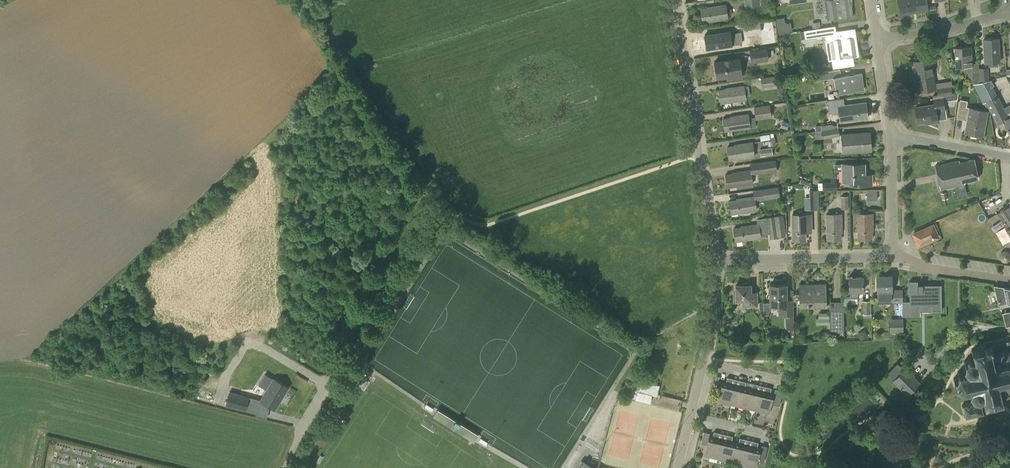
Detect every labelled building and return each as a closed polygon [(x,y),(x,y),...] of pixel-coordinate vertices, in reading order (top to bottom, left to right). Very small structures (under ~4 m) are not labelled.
[(765,9),(764,0),(744,0),(745,11),(765,9)] [(853,17),(850,0),(824,0),(827,21),(853,17)] [(928,10),(926,0),(898,0),(900,14),(928,10)] [(702,22),(728,19),(726,5),(715,7),(715,8),(701,10),(702,22)] [(778,31),(792,31),(792,22),(786,22),(786,17),(778,17),(778,31)] [(747,35),(755,33),(755,32),(761,31),(760,21),(745,23),(747,35)] [(819,28),(804,31),(805,36),(821,34),(829,33),(830,40),(832,54),(828,55),(829,61),(833,60),(835,60),(837,68),(854,65),(853,57),(858,56),(854,29),(834,32),(832,25),(819,27),(819,28)] [(742,43),(741,32),(730,33),(730,32),(718,34),(719,35),(705,37),(707,49),(732,45),(732,44),(742,43)] [(985,63),(1000,62),(998,39),(983,40),(985,63)] [(979,80),(978,68),(978,65),(971,65),(970,47),(955,48),(956,67),(967,66),(967,72),(968,72),(969,82),(979,82),(979,80)] [(751,63),(768,60),(767,48),(750,50),(751,63)] [(922,61),(914,62),(914,64),(912,64),(913,72),(916,71),(918,91),(935,89),(930,59),(929,60),(928,57),(922,58),(922,61)] [(742,77),(739,58),(731,59),(725,60),(715,62),(717,78),(727,77),(727,80),(742,77)] [(979,80),(988,80),(988,67),(978,68),(979,80)] [(841,76),(840,69),(814,73),(815,78),(815,80),(834,77),(835,88),(834,88),(835,91),(834,91),(834,93),(864,89),(861,73),(841,76)] [(777,81),(776,76),(761,78),(762,87),(777,85),(777,84),(783,83),(783,80),(777,81)] [(989,80),(974,84),(979,94),(978,95),(985,108),(987,107),(989,111),(990,110),(997,124),(1004,121),(1008,129),(1009,134),(1009,117),(998,95),(997,95),(989,80)] [(750,95),(748,85),(744,86),(733,87),(733,88),(719,90),(720,103),(746,99),(746,96),(750,95)] [(938,96),(952,94),(951,86),(937,88),(938,96)] [(937,122),(936,110),(944,109),(942,97),(934,99),(934,104),(915,107),(917,123),(928,121),(928,123),(937,122)] [(839,105),(838,99),(827,100),(829,113),(838,114),(839,122),(867,118),(865,102),(839,105)] [(967,133),(969,134),(970,135),(977,136),(978,135),(982,136),(987,111),(966,107),(967,101),(960,100),(957,116),(968,119),(966,126),(969,126),(967,133)] [(756,119),(771,117),(770,104),(754,107),(756,119)] [(725,131),(750,127),(748,114),(737,116),(737,117),(723,119),(725,131)] [(822,131),(822,130),(815,132),(816,138),(822,137),(822,138),(840,135),(838,128),(835,128),(835,129),(822,131)] [(871,150),(869,132),(841,134),(843,150),(854,149),(854,151),(871,150)] [(729,160),(754,156),(752,142),(739,144),(739,145),(727,147),(729,160)] [(761,156),(772,154),(772,147),(760,149),(761,156)] [(940,189),(964,183),(964,182),(978,178),(974,159),(959,162),(959,160),(935,165),(940,189)] [(757,162),(758,173),(777,171),(775,160),(757,162)] [(864,175),(864,163),(841,164),(842,181),(850,181),(850,185),(871,185),(871,175),(864,175)] [(727,187),(752,183),(751,170),(739,172),(739,173),(725,175),(727,187)] [(809,186),(811,180),(802,177),(799,183),(809,186)] [(837,190),(837,181),(822,182),(818,183),(818,189),(822,189),(822,190),(837,190)] [(762,189),(764,199),(779,197),(778,187),(762,189)] [(805,209),(818,209),(818,190),(809,190),(809,197),(804,197),(805,209)] [(866,200),(877,200),(877,190),(866,191),(866,200)] [(731,213),(756,210),(754,197),(743,198),(743,199),(729,201),(731,213)] [(1009,207),(997,213),(1009,236),(1009,209),(1009,207)] [(858,239),(872,239),(871,225),(872,225),(872,213),(857,213),(858,239)] [(793,240),(805,240),(805,230),(811,230),(811,214),(792,214),(793,240)] [(827,240),(834,239),(840,239),(840,225),(841,225),(841,214),(826,214),(827,240)] [(760,234),(769,233),(770,238),(785,235),(782,215),(757,219),(758,224),(760,234)] [(761,237),(760,234),(758,224),(747,226),(747,227),(733,229),(735,241),(761,237)] [(918,246),(938,237),(933,225),(913,233),(918,246)] [(857,298),(857,291),(863,291),(863,276),(849,277),(849,291),(850,291),(850,298),(857,298)] [(902,301),(903,301),(902,288),(891,289),(891,276),(877,276),(877,303),(891,302),(891,303),(902,303),(902,301)] [(903,301),(902,301),(902,303),(902,313),(902,316),(910,316),(910,313),(917,313),(917,305),(932,305),(932,311),(942,310),(942,290),(932,290),(932,285),(921,285),(919,285),(917,285),(917,281),(909,281),(910,301),(903,301)] [(750,285),(749,285),(749,282),(742,282),(742,285),(736,285),(736,292),(733,292),(733,302),(743,302),(743,306),(757,306),(757,294),(750,294),(750,285)] [(830,296),(826,296),(826,283),(799,284),(799,306),(826,306),(826,304),(830,304),(830,296)] [(786,302),(786,284),(770,284),(770,304),(779,304),(779,314),(794,314),(793,302),(786,302)] [(1003,287),(995,290),(998,304),(1007,302),(1007,303),(1009,302),(1009,288),(1003,287)] [(862,313),(870,313),(870,301),(862,301),(862,313)] [(843,330),(843,311),(830,311),(830,330),(835,330),(843,330)] [(890,332),(902,332),(902,319),(890,319),(890,332)] [(1009,346),(1008,341),(990,344),(988,347),(985,348),(985,345),(976,347),(976,350),(973,351),(971,349),(970,351),(972,353),(973,359),(970,359),(970,357),(969,357),(968,359),(965,361),(964,361),(963,362),(964,363),(964,366),(962,368),(963,370),(964,368),(966,371),(960,372),(958,370),(957,372),(958,374),(955,379),(953,378),(953,380),(955,381),(956,385),(955,387),(956,389),(958,387),(962,390),(961,393),(963,393),(964,390),(970,389),(969,393),(968,393),(968,394),(970,394),(972,397),(972,401),(970,402),(971,403),(964,404),(964,403),(963,403),(963,405),(962,405),(962,407),(963,406),(965,415),(963,415),(964,416),(966,416),(966,417),(967,417),(967,416),(973,415),(973,416),(974,415),(974,414),(981,413),(981,414),(982,413),(983,412),(984,411),(984,410),(982,410),(982,409),(983,409),(986,405),(989,404),(990,407),(999,405),(998,402),(1001,401),(1003,402),(1004,401),(1002,400),(1001,398),(1009,396),(1009,346)] [(903,369),(897,362),(887,372),(894,378),(892,379),(894,380),(890,384),(900,395),(904,391),(908,394),(920,382),(905,367),(903,369)] [(275,409),(288,387),(274,379),(273,379),(265,374),(258,385),(267,390),(260,400),(275,409)] [(657,396),(659,385),(639,380),(640,378),(634,377),(629,397),(635,398),(637,391),(657,396)] [(730,404),(736,383),(732,382),(733,378),(727,377),(726,382),(722,382),(717,401),(730,404)] [(743,407),(748,388),(745,387),(746,382),(740,380),(739,383),(736,383),(730,404),(743,407)] [(756,410),(761,389),(757,388),(758,384),(753,383),(751,388),(748,388),(743,407),(756,410)] [(761,389),(756,410),(769,414),(774,394),(770,393),(771,388),(766,386),(765,390),(761,389)] [(229,391),(226,405),(246,410),(249,396),(229,391)] [(704,455),(717,458),(723,437),(719,436),(719,433),(714,432),(713,437),(709,436),(708,440),(702,438),(701,443),(707,444),(704,455)] [(723,437),(717,458),(730,462),(735,443),(731,442),(733,436),(727,435),(726,438),(723,437)] [(730,462),(743,465),(748,443),(745,442),(745,439),(740,438),(738,444),(735,443),(730,462)] [(748,443),(743,465),(756,467),(761,448),(757,448),(758,442),(753,441),(752,444),(748,443)]
